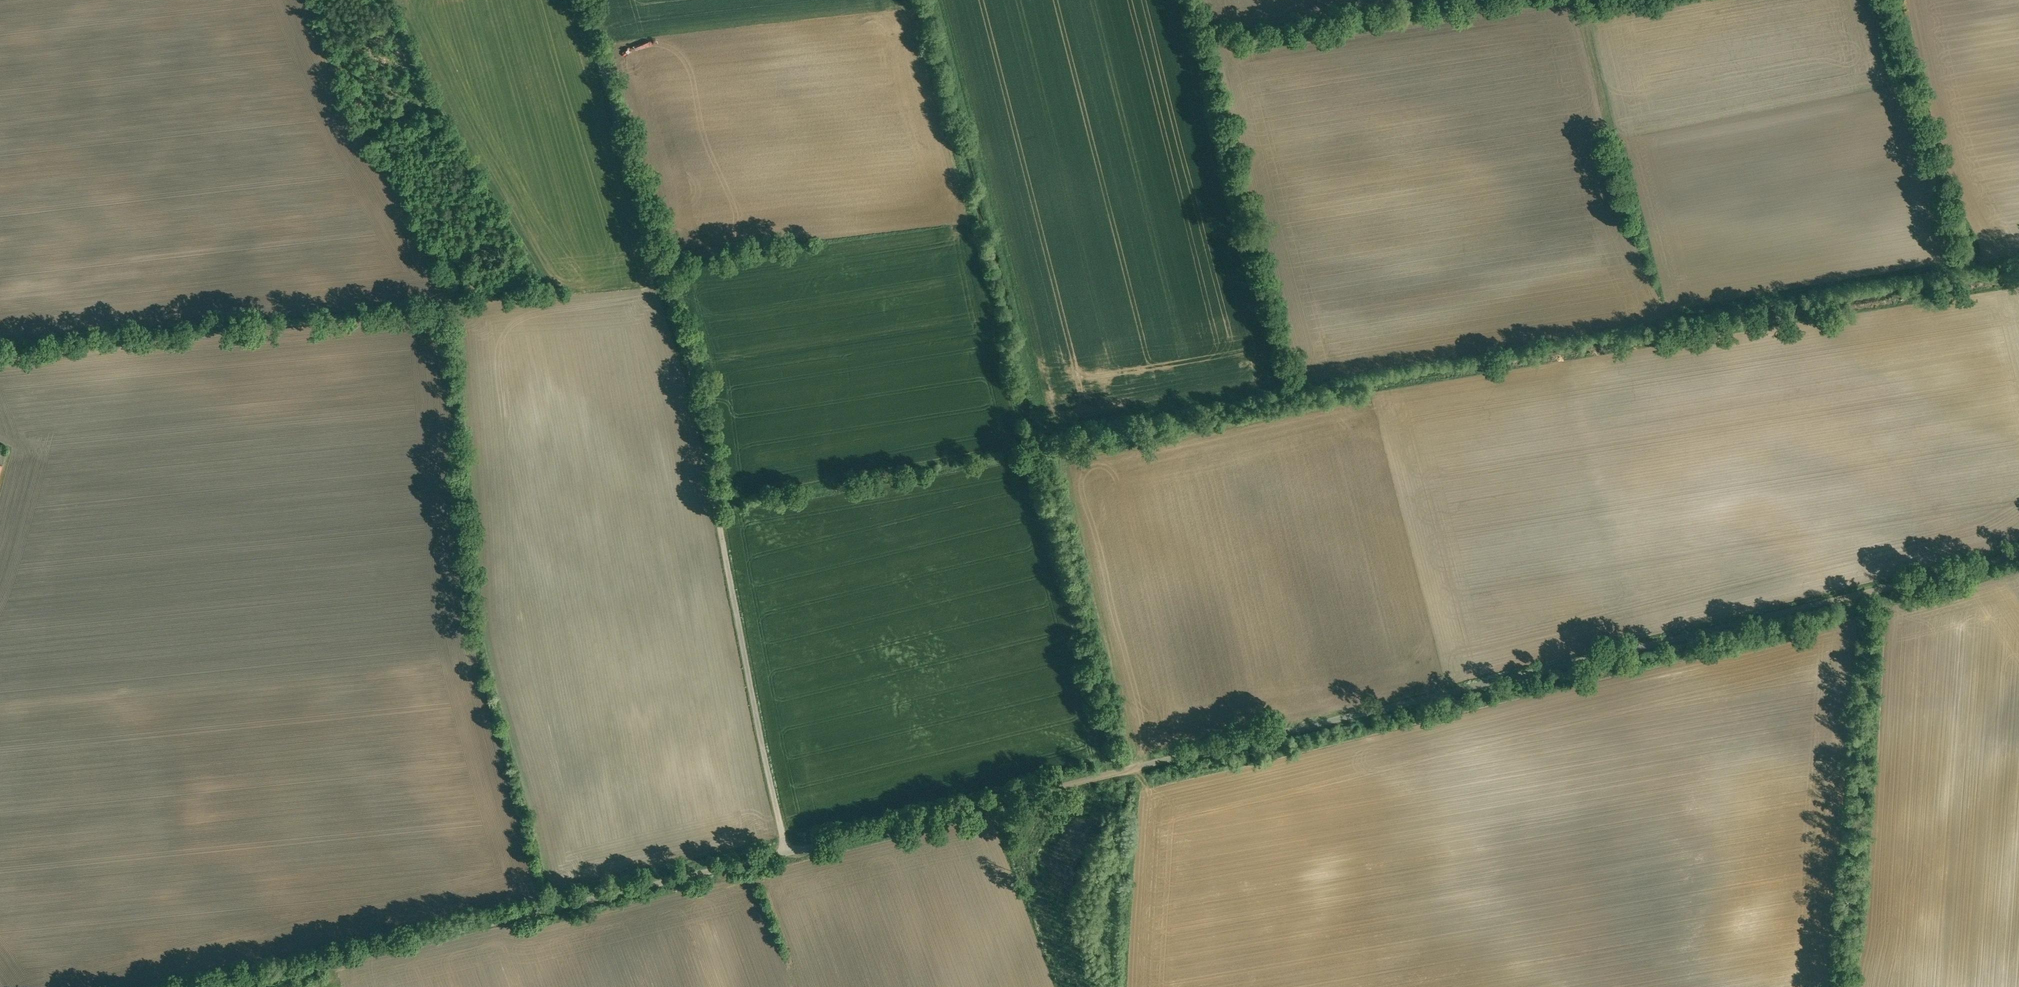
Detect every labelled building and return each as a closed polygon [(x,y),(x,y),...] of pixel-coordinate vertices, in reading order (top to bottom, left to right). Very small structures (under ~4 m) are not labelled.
[(1894,438),(1883,443),(1886,451),(1897,446),(1894,438)]
